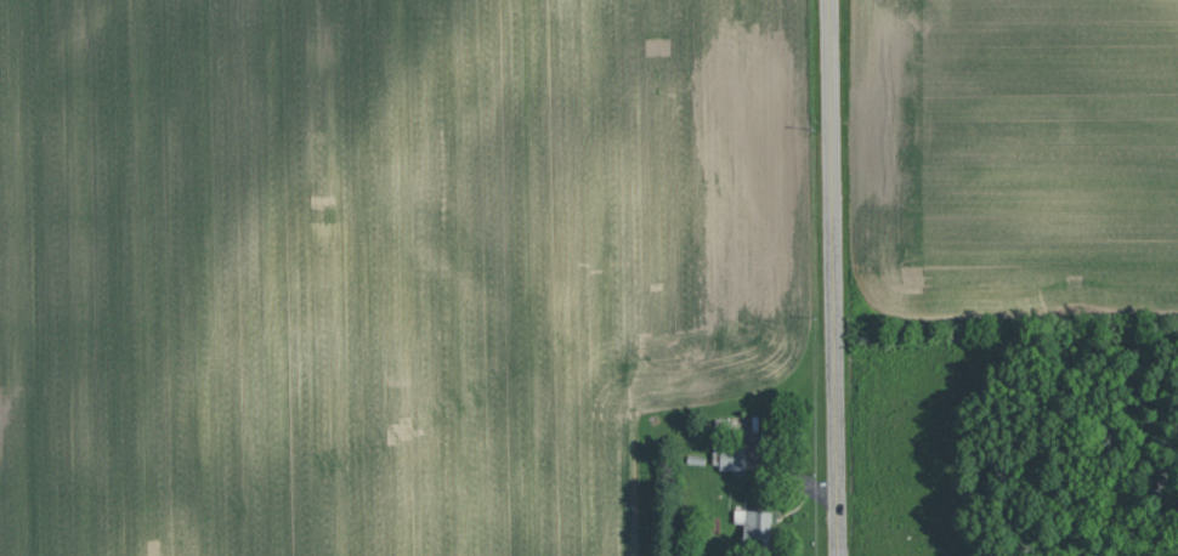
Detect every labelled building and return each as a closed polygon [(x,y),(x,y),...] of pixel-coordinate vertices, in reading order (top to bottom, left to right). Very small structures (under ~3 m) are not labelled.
[(746,469),(747,446),(720,446),(720,469),(746,469)] [(745,546),(772,547),(773,510),(735,509),(735,522),(745,522),(745,546)]
